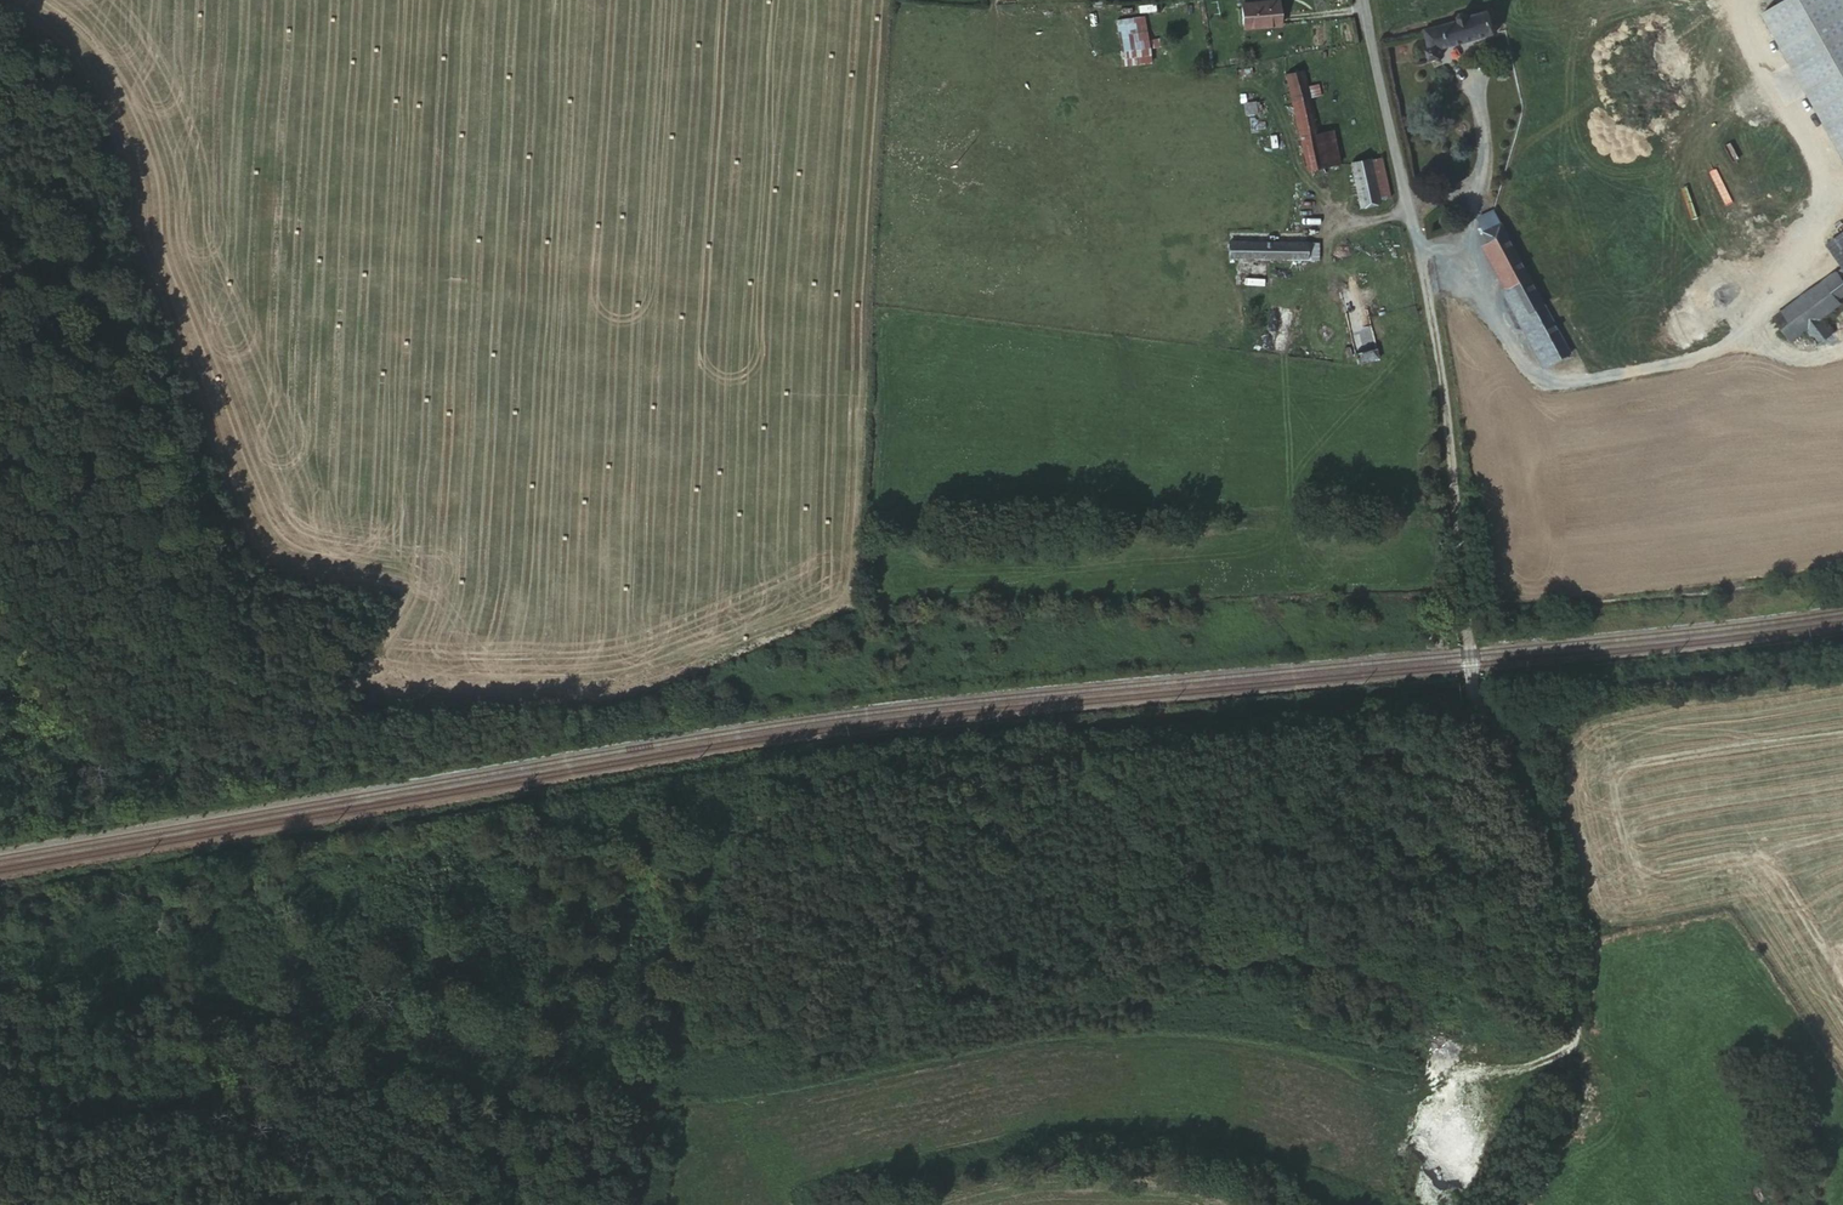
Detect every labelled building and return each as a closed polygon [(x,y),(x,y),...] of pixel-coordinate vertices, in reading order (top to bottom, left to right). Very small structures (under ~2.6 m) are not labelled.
[(1767,9),(1842,146),(1842,0),(1785,0),(1767,9)] [(1243,32),(1281,29),(1279,3),(1241,7),(1243,32)] [(1115,18),(1119,65),(1149,63),(1145,15),(1115,18)] [(1425,32),(1432,65),(1445,62),(1443,54),(1494,39),(1489,15),(1471,20),(1470,15),(1459,18),(1460,22),(1425,32)] [(1326,170),(1325,165),(1339,162),(1332,130),(1318,133),(1305,72),(1283,78),(1305,174),(1326,170)] [(1359,210),(1378,205),(1391,202),(1383,159),(1370,163),(1351,167),(1359,210)] [(1495,208),(1477,218),(1485,234),(1504,224),(1495,208)] [(1504,224),(1485,234),(1489,243),(1484,246),(1509,295),(1504,299),(1544,369),(1572,354),(1504,224)] [(1829,243),(1842,262),(1842,233),(1829,243)] [(1292,259),(1292,264),(1320,263),(1320,241),(1222,242),(1223,257),(1230,257),(1292,259)] [(1292,274),(1292,264),(1292,259),(1230,257),(1229,273),(1292,274)] [(1838,307),(1842,304),(1842,288),(1834,273),(1822,283),(1838,307)] [(1814,344),(1831,332),(1822,319),(1838,307),(1822,283),(1775,316),(1792,340),(1805,331),(1811,342),(1814,344)] [(1355,368),(1379,364),(1375,339),(1371,322),(1366,291),(1342,297),(1345,310),(1349,337),(1353,361),(1355,368)] [(1375,339),(1379,364),(1396,361),(1392,336),(1375,339)] [(1381,376),(1379,364),(1355,368),(1357,380),(1381,376)] [(1431,729),(1442,728),(1441,715),(1429,716),(1431,729)]
